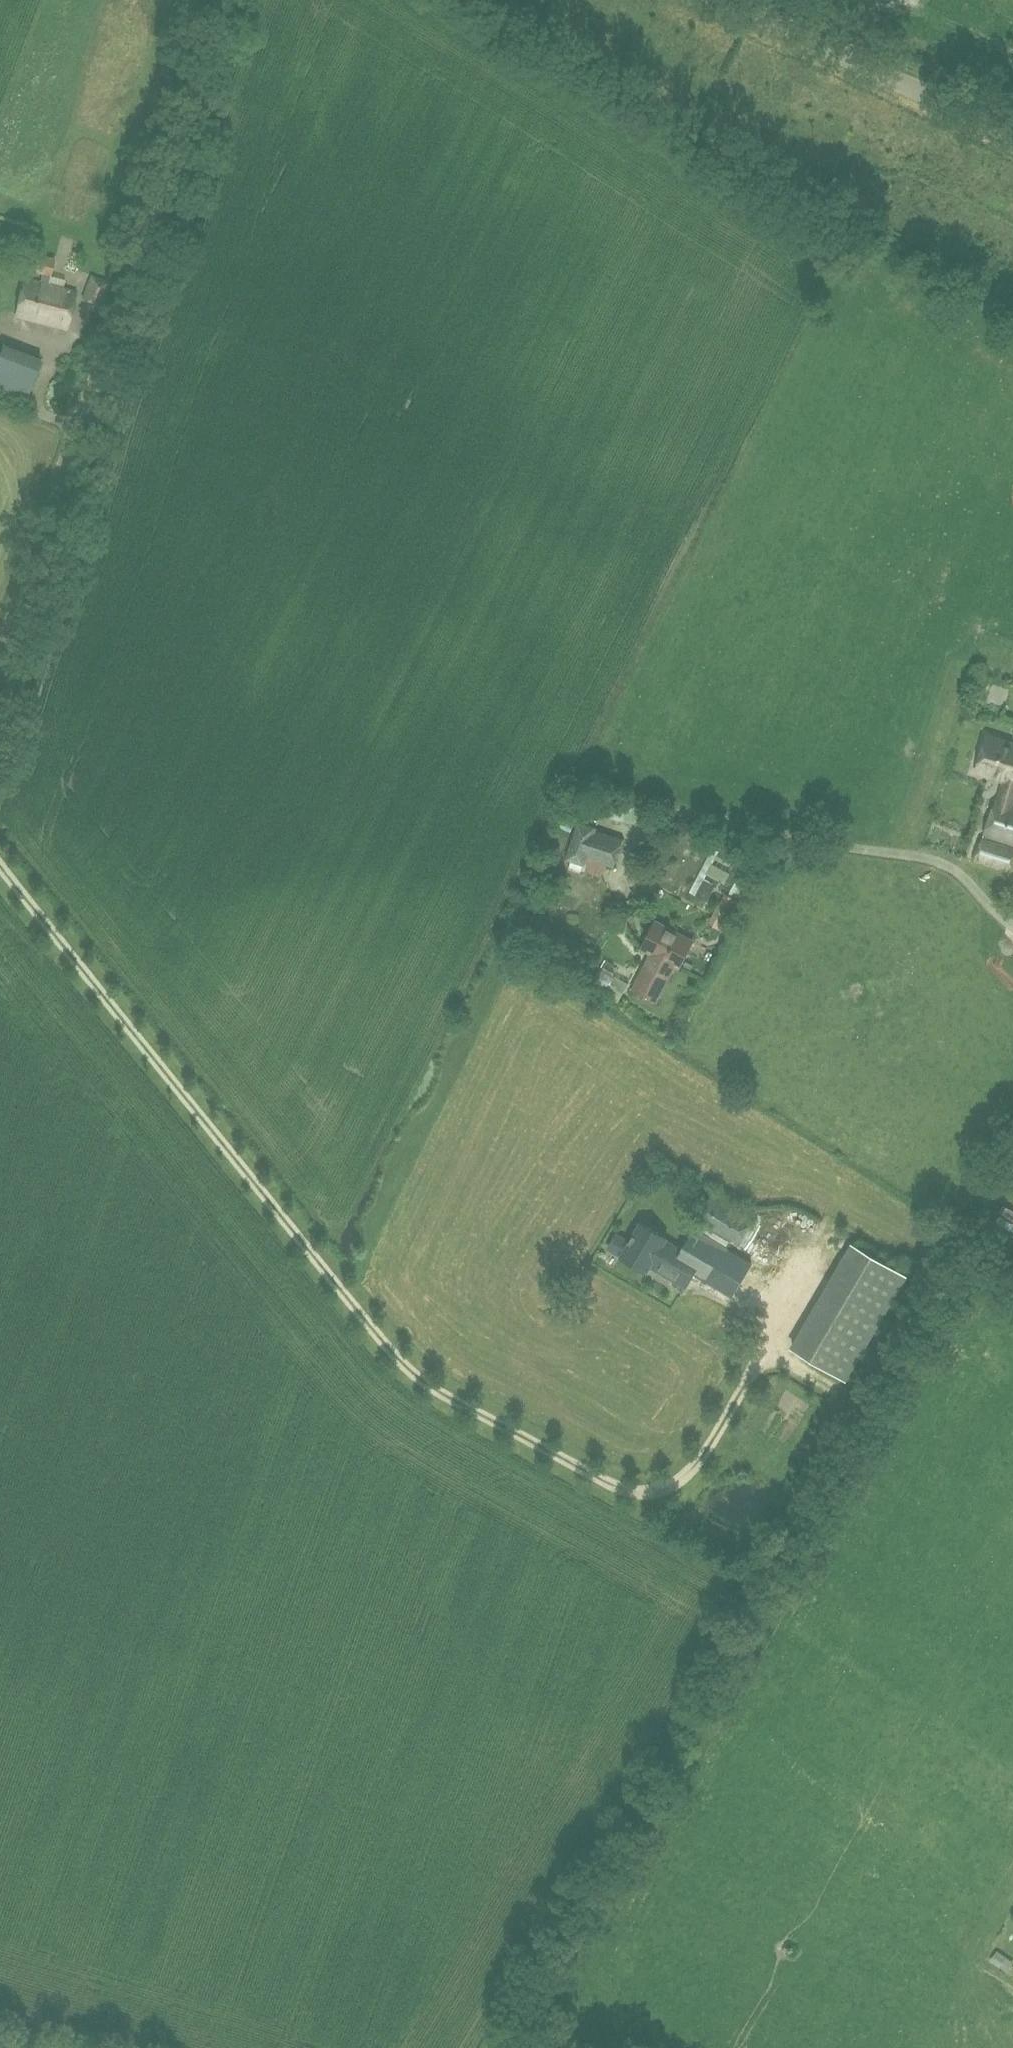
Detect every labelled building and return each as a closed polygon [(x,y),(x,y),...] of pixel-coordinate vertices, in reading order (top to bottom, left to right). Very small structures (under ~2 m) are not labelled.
[(15,315),(68,327),(76,291),(49,285),(55,259),(31,253),(27,269),(43,273),(41,283),(24,279),(15,315)] [(90,274),(81,299),(102,306),(111,281),(90,274)] [(41,359),(2,345),(0,351),(0,391),(25,401),(41,359)] [(1003,779),(984,837),(1012,846),(1012,803),(1012,802),(1012,743),(1011,742),(1010,746),(985,739),(976,771),(1003,779)] [(612,816),(612,817),(639,823),(644,805),(617,798),(617,800),(609,798),(604,813),(612,816)] [(614,867),(623,840),(596,831),(597,828),(580,822),(567,859),(584,865),(587,858),(614,867)] [(975,860),(1008,871),(1012,857),(1012,848),(982,838),(975,860)] [(741,904),(726,896),(710,924),(728,933),(741,904)] [(657,1002),(676,966),(680,968),(693,941),(656,921),(642,948),(652,953),(633,990),(657,1002)] [(603,987),(608,972),(593,967),(589,982),(603,987)] [(711,1194),(696,1219),(738,1244),(752,1220),(711,1194)] [(660,1250),(667,1239),(641,1223),(621,1257),(647,1272),(652,1264),(660,1250)] [(695,1230),(676,1260),(660,1250),(652,1264),(668,1273),(667,1276),(686,1287),(694,1274),(731,1296),(751,1264),(695,1230)] [(767,1256),(785,1245),(777,1233),(760,1244),(767,1256)] [(908,1277),(851,1243),(790,1347),(847,1381),(908,1277)]
